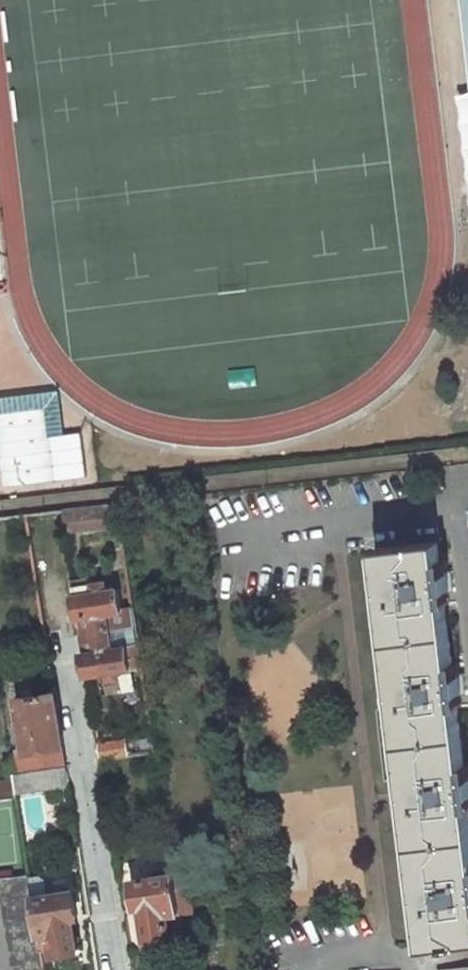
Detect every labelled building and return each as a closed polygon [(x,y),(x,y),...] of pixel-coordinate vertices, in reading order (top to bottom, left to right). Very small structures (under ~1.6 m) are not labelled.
[(5,486),(87,474),(81,430),(65,432),(59,387),(0,396),(0,452),(5,486)] [(101,528),(120,525),(117,504),(98,506),(101,528)] [(98,506),(63,510),(66,532),(101,528),(98,506)] [(375,549),(423,947),(467,942),(467,764),(464,765),(457,706),(463,705),(461,691),(467,690),(465,673),(459,673),(458,663),(452,664),(445,604),(450,603),(449,589),(455,588),(453,570),(447,571),(445,560),(439,561),(437,542),(375,549)] [(82,617),(85,635),(136,627),(133,607),(123,608),(120,588),(107,589),(106,581),(94,582),(93,579),(74,582),(76,595),(74,598),(77,615),(79,617),(82,617)] [(136,627),(85,635),(88,653),(85,653),(83,656),(85,673),(88,675),(106,672),(107,681),(120,679),(119,670),(142,667),(136,627)] [(67,766),(57,694),(17,699),(25,749),(18,750),(21,773),(67,766)] [(127,739),(99,743),(101,760),(129,756),(127,739)] [(67,766),(21,773),(13,774),(14,780),(16,795),(70,787),(67,766)] [(16,795),(14,780),(0,782),(0,801),(17,799),(16,795)] [(179,912),(193,910),(188,872),(173,874),(179,912)] [(28,875),(30,885),(44,883),(42,873),(28,875)] [(178,912),(179,912),(173,874),(133,880),(137,907),(141,906),(146,939),(170,935),(170,931),(181,929),(178,912)] [(12,969),(44,969),(41,950),(30,885),(28,875),(0,878),(0,893),(12,969)] [(74,918),(78,917),(74,891),(46,895),(44,883),(30,885),(41,950),(54,948),(55,954),(79,950),(74,918)]
